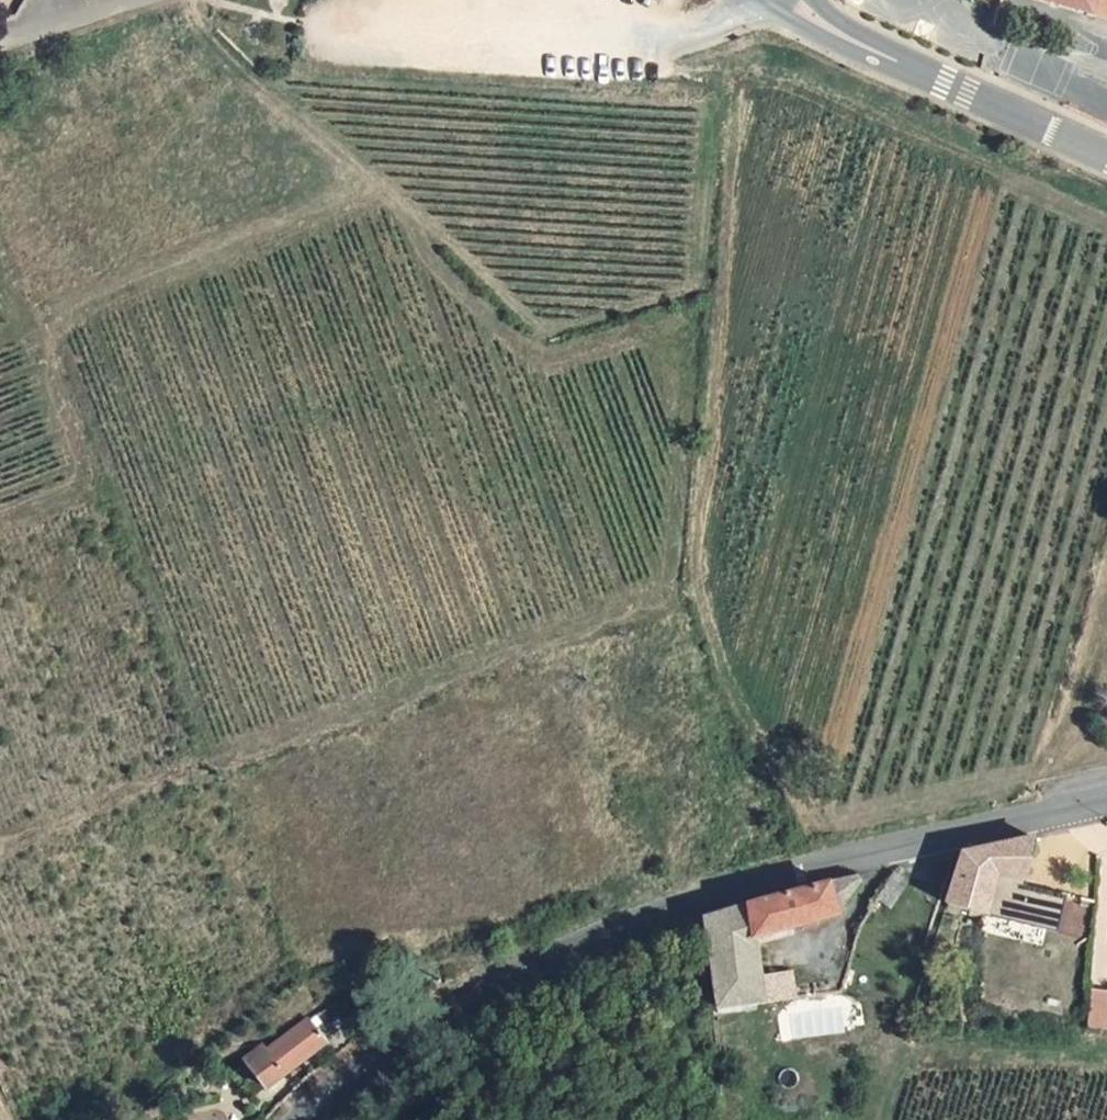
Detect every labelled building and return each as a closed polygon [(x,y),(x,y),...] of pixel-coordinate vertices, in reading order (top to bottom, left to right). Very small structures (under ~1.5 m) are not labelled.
[(988,855),(966,860),(947,915),(982,925),(986,915),(1027,929),(1039,887),(1025,883),(1038,844),(988,855)] [(769,904),(712,922),(720,1015),(769,1010),(763,946),(834,927),(853,917),(871,881),(827,890),(769,904)] [(1039,887),(1027,929),(1069,943),(1083,901),(1039,887)] [(239,1039),(218,1057),(242,1083),(308,1024),(291,1005),(244,1045),(239,1039)]
